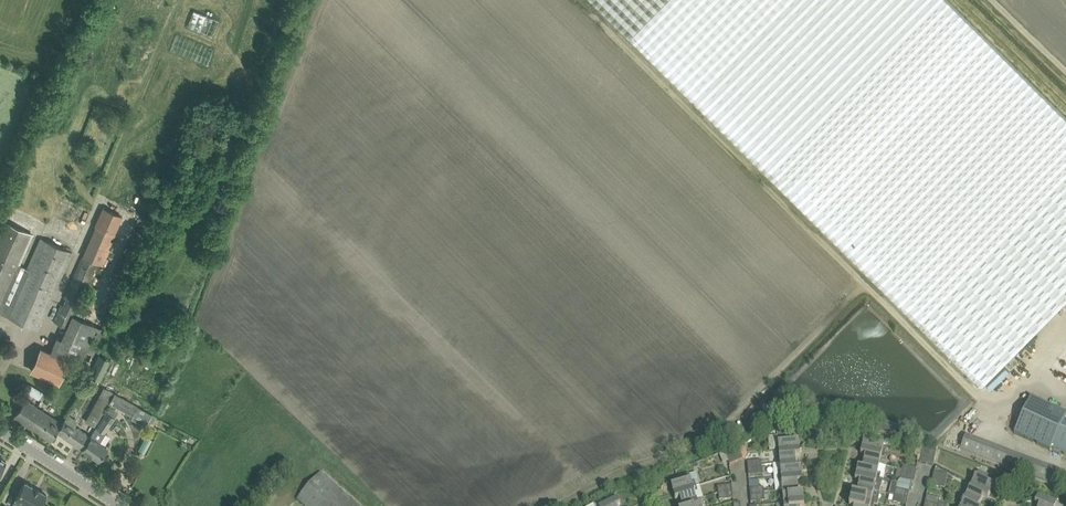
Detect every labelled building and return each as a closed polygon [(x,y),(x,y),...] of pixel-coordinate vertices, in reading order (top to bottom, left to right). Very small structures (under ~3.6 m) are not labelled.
[(982,386),(1065,301),(1065,118),(947,0),(593,0),(754,160),(982,386)] [(95,182),(92,175),(87,177),(91,184),(95,182)] [(63,305),(61,304),(54,320),(67,326),(61,339),(58,337),(54,346),(50,353),(41,349),(32,370),(58,382),(67,363),(72,365),(76,355),(90,361),(104,328),(73,314),(96,262),(101,264),(122,216),(103,208),(95,226),(97,226),(84,257),(82,256),(64,298),(65,299),(63,305)] [(7,314),(38,329),(73,252),(41,237),(12,304),(4,300),(33,234),(3,220),(0,227),(0,311),(7,314)] [(92,378),(106,385),(118,361),(104,354),(92,378)] [(31,385),(27,392),(38,399),(43,392),(31,385)] [(108,403),(115,392),(105,387),(86,420),(96,426),(108,403)] [(139,406),(115,392),(108,403),(111,405),(114,406),(115,405),(134,415),(139,406)] [(1064,421),(1065,415),(1065,414),(1030,398),(1014,435),(1050,450),(1052,447),(1065,453),(1065,422),(1064,421)] [(14,416),(32,428),(44,411),(26,399),(14,416)] [(91,436),(83,448),(90,453),(90,456),(94,458),(96,457),(98,459),(107,447),(100,442),(106,433),(105,432),(115,417),(119,411),(110,406),(97,427),(91,436)] [(51,441),(57,431),(62,423),(44,411),(32,428),(51,441)] [(57,431),(83,448),(91,436),(73,425),(76,420),(68,414),(62,423),(57,431)] [(770,451),(777,450),(799,448),(799,442),(794,442),(794,435),(789,435),(788,429),(782,430),(782,436),(769,437),(770,451)] [(864,441),(862,448),(885,453),(886,447),(883,446),(885,439),(870,435),(868,442),(864,441)] [(961,451),(1055,486),(1061,470),(967,435),(961,451)] [(146,436),(138,449),(144,453),(152,439),(146,436)] [(760,442),(757,437),(752,441),(756,446),(760,442)] [(736,462),(743,459),(737,446),(731,449),(736,462)] [(779,456),(780,464),(796,462),(795,456),(800,455),(799,448),(777,450),(777,456),(779,456)] [(865,456),(864,462),(879,465),(881,457),(884,458),(885,453),(862,448),(861,454),(865,456)] [(725,452),(730,465),(736,462),(731,449),(725,452)] [(920,462),(927,464),(929,450),(923,449),(920,462)] [(929,450),(927,464),(933,465),(936,452),(929,450)] [(778,471),(779,477),(802,475),(801,468),(797,469),(796,462),(780,464),(780,471),(778,471)] [(858,467),(857,474),(879,479),(880,478),(881,473),(877,472),(879,465),(864,462),(863,468),(858,467)] [(762,465),(748,466),(749,476),(763,474),(762,465)] [(899,479),(898,483),(910,485),(911,485),(912,481),(914,482),(916,473),(902,470),(900,479),(899,479)] [(971,476),(969,482),(991,493),(994,486),(990,484),(993,478),(978,471),(975,478),(971,476)] [(297,498),(306,505),(358,505),(320,472),(297,498)] [(934,472),(932,479),(946,482),(947,475),(934,472)] [(671,486),(673,493),(696,486),(695,480),(691,481),(689,474),(674,478),(676,485),(671,486)] [(860,482),(858,488),(874,491),(880,492),(883,479),(880,478),(879,479),(857,474),(855,481),(860,482)] [(781,483),(782,490),(798,489),(798,482),(802,482),(802,475),(779,477),(779,483),(781,483)] [(946,482),(932,479),(931,485),(945,488),(946,482)] [(29,505),(40,505),(47,494),(25,481),(15,498),(16,498),(13,503),(18,505),(20,505),(23,502),(29,505)] [(895,494),(894,496),(908,499),(909,492),(910,485),(898,483),(894,482),(891,494),(895,494)] [(969,488),(966,495),(981,503),(984,497),(988,499),(991,493),(969,482),(967,487),(969,488)] [(718,486),(719,493),(732,492),(731,485),(718,486)] [(680,498),(682,504),(697,499),(695,492),(698,491),(696,486),(673,493),(675,499),(680,498)] [(853,493),(851,500),(874,505),(876,500),(872,499),(874,491),(858,488),(857,494),(853,493)] [(780,498),(780,504),(804,502),(804,495),(799,495),(798,489),(782,490),(783,498),(780,498)] [(764,492),(750,493),(751,502),(765,501),(765,500),(771,500),(771,491),(764,492)] [(732,492),(719,493),(719,500),(733,499),(732,492)] [(613,494),(605,498),(607,503),(616,499),(613,494)] [(939,504),(940,498),(927,496),(927,495),(924,505),(939,505),(939,504)] [(957,505),(979,505),(981,503),(966,495),(963,502),(960,501),(957,505)] [(908,499),(894,496),(893,503),(906,505),(908,499)] [(1039,505),(1060,505),(1062,500),(1055,498),(1053,503),(1038,497),(1035,504),(1039,505)]
